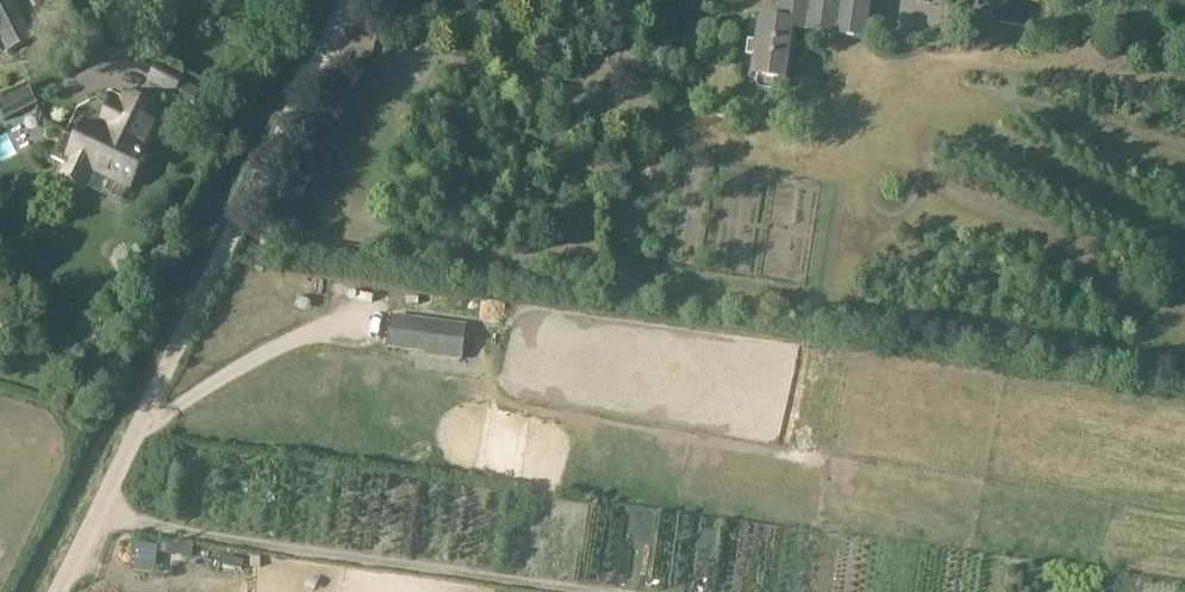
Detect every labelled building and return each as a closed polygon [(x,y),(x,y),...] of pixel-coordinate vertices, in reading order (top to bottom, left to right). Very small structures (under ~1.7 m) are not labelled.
[(7,53),(33,40),(13,0),(0,0),(0,41),(7,53)] [(761,20),(752,77),(758,78),(757,86),(760,91),(776,93),(781,89),(782,81),(788,82),(796,29),(867,40),(873,0),(780,0),(777,23),(761,20)] [(256,25),(257,25),(267,30),(274,14),(269,12),(271,11),(267,3),(263,5),(266,10),(264,10),(256,25)] [(50,56),(59,52),(49,33),(40,37),(50,56)] [(182,79),(157,67),(150,82),(174,94),(179,85),(181,82),(182,79)] [(213,99),(181,82),(179,85),(174,94),(206,112),(213,99)] [(15,103),(22,116),(38,108),(31,95),(15,103)] [(214,105),(210,112),(222,119),(226,112),(214,105)] [(92,170),(128,188),(146,154),(142,152),(155,127),(131,116),(119,140),(84,123),(77,138),(64,132),(53,157),(68,164),(62,177),(83,188),(92,170)] [(465,325),(391,315),(386,351),(460,361),(465,325)] [(110,316),(103,332),(116,339),(124,323),(110,316)] [(153,575),(157,545),(138,543),(134,572),(135,572),(135,573),(153,575)] [(224,557),(223,567),(242,571),(244,562),(224,557)]
